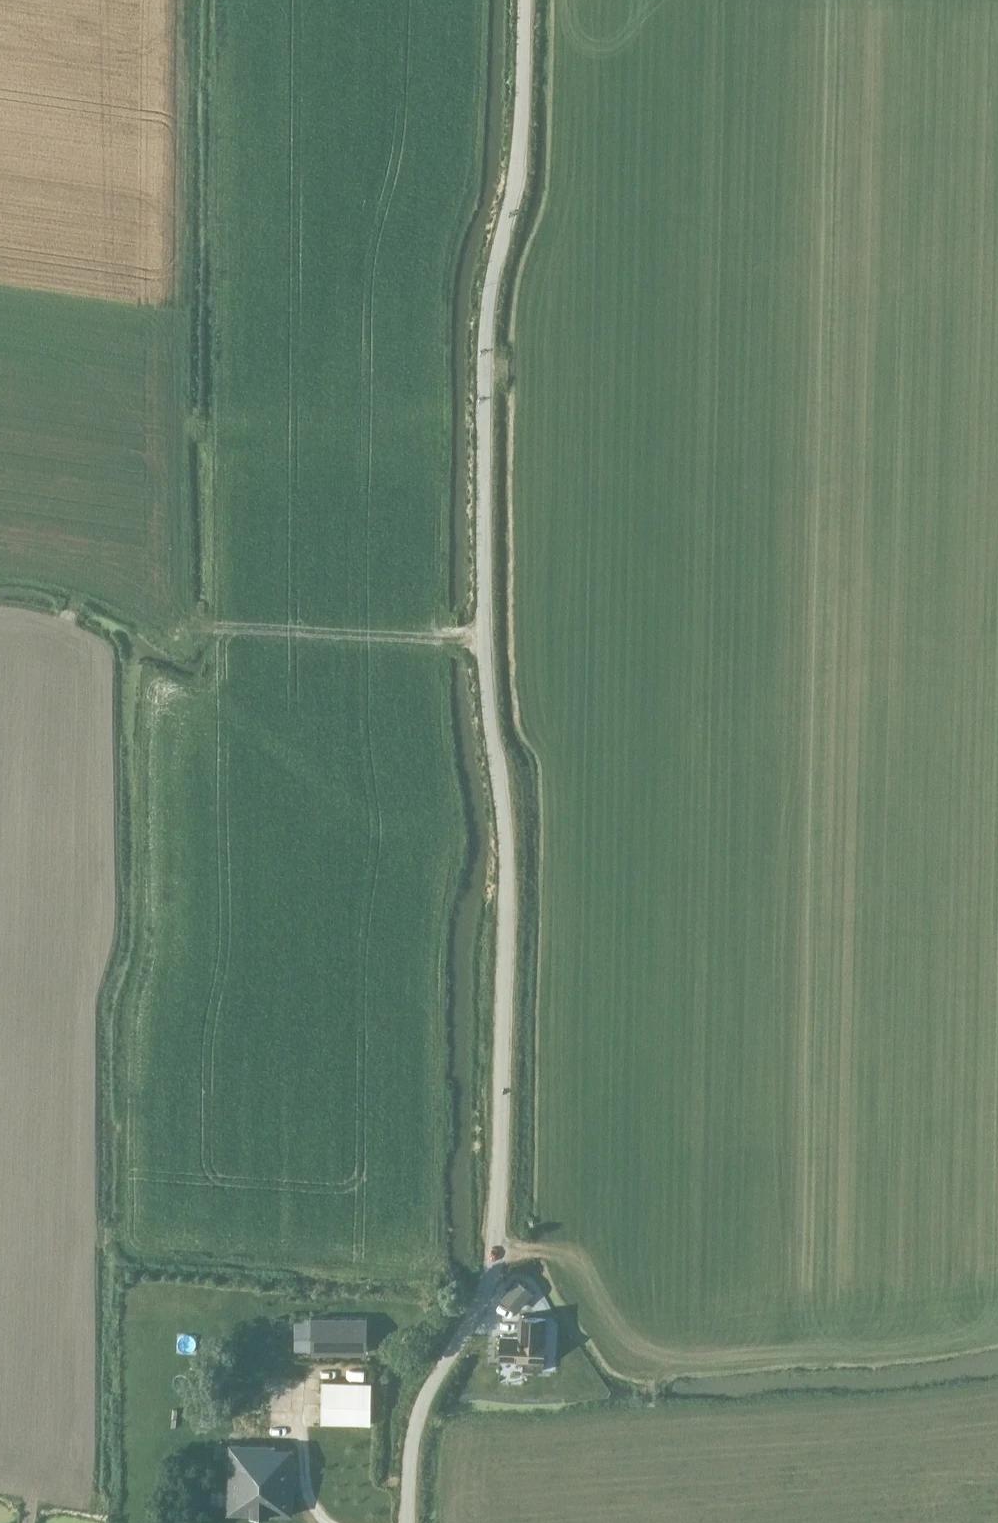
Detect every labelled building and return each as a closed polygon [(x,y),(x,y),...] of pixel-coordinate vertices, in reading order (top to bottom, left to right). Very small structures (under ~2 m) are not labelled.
[(516,1280),(501,1299),(518,1312),(533,1292),(516,1280)] [(522,1370),(543,1371),(546,1318),(518,1316),(517,1336),(500,1335),(498,1360),(522,1362),(522,1370)] [(312,1318),(311,1351),(364,1353),(365,1320),(312,1318)] [(370,1424),(371,1384),(323,1383),(324,1423),(370,1424)] [(292,1515),(294,1449),(275,1448),(275,1445),(229,1444),(227,1512),(292,1515)]
